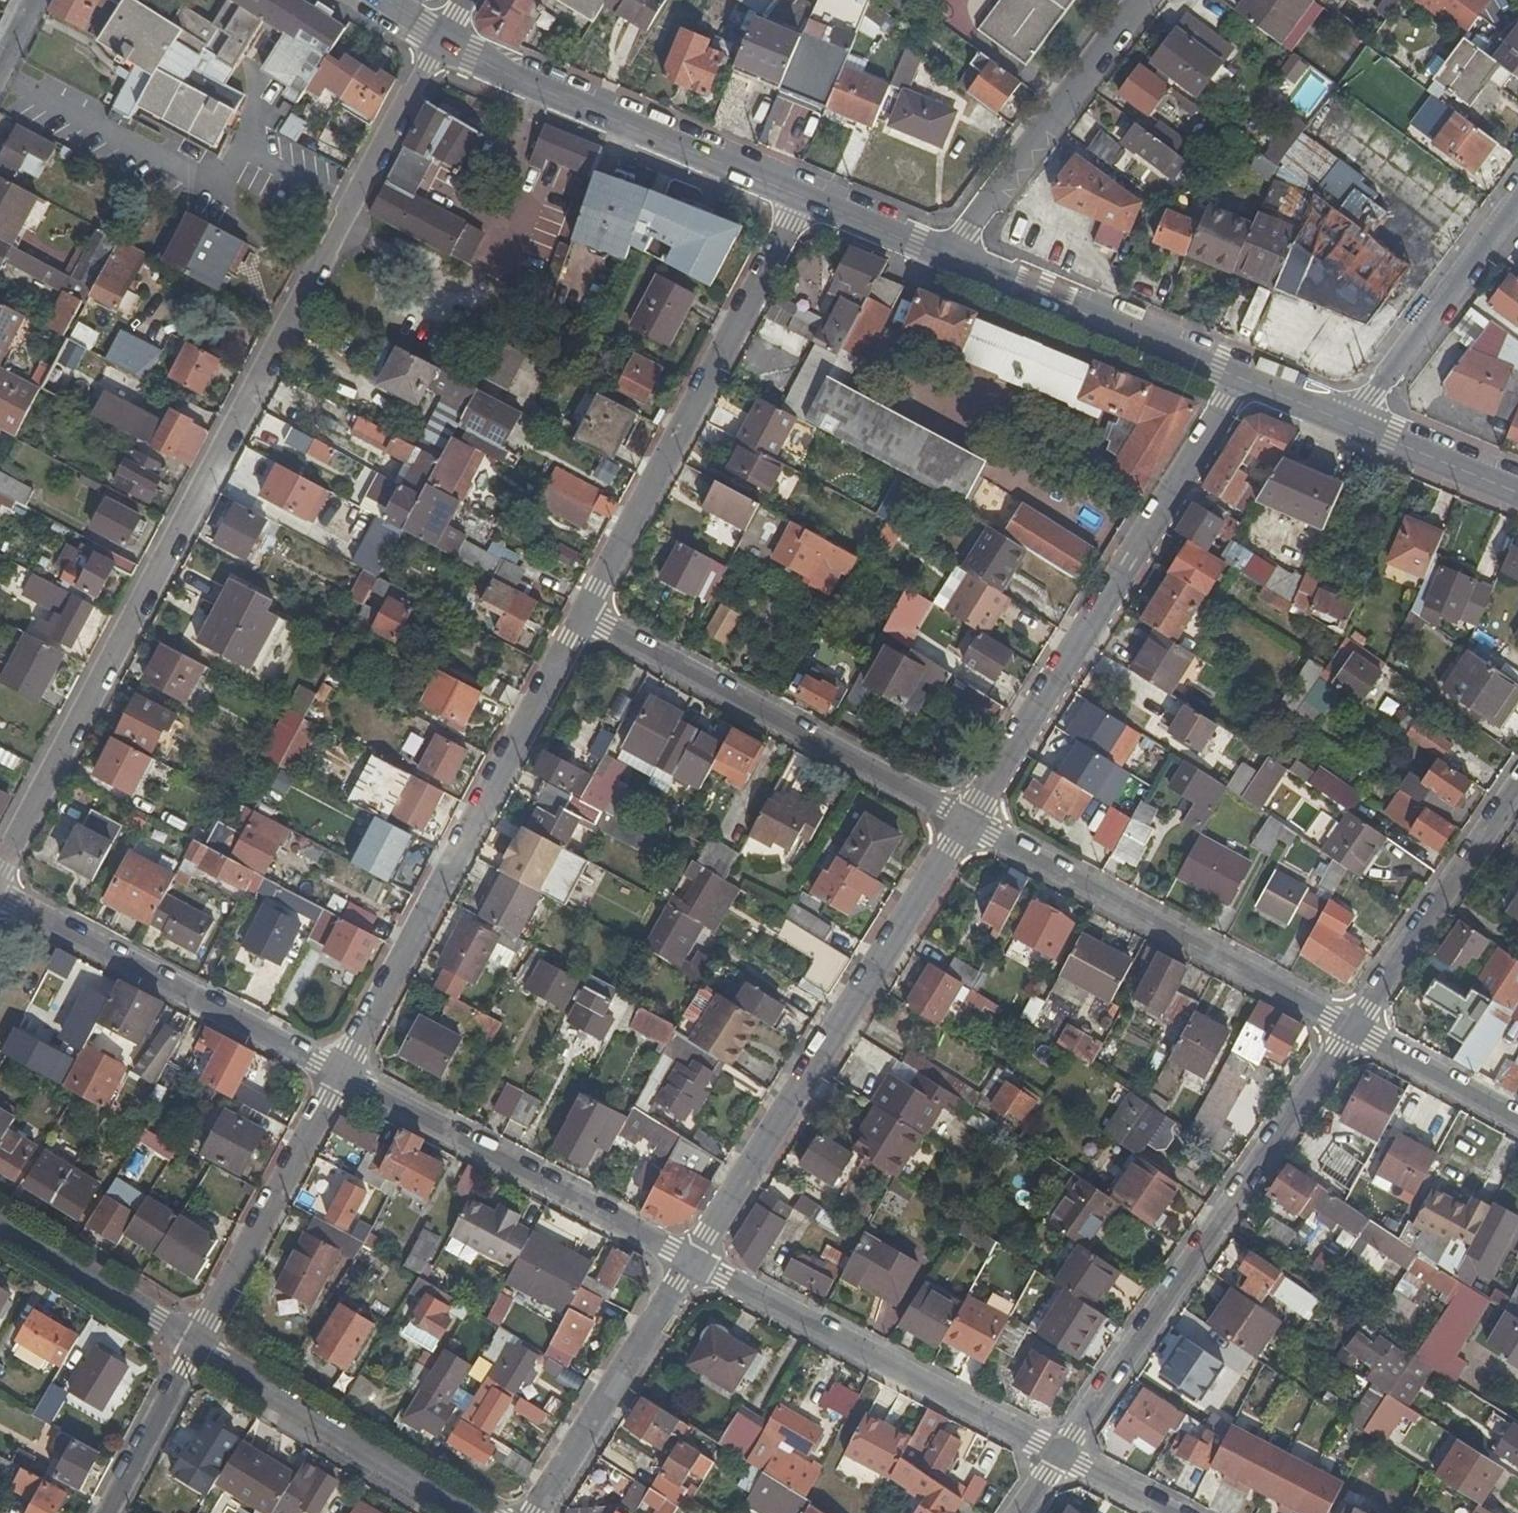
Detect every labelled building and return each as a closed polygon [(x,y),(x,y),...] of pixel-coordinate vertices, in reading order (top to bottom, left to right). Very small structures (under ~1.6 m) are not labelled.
[(80,32),(93,7),(114,19),(117,15),(89,0),(57,0),(49,16),(80,32)] [(164,64),(182,33),(195,12),(183,4),(169,25),(127,0),(126,0),(117,15),(114,19),(106,32),(99,42),(158,74),(164,64)] [(227,1),(324,61),(326,59),(343,31),(328,22),(332,15),(317,6),(313,12),(293,0),(226,0),(227,1)] [(481,26),(484,34),(521,50),(553,0),(497,0),(481,26)] [(594,24),(603,10),(609,0),(557,0),(594,24)] [(603,10),(646,36),(668,0),(609,0),(603,10)] [(757,15),(764,18),(776,0),(733,0),(757,15)] [(804,36),(819,0),(776,0),(764,18),(804,36)] [(851,53),(866,18),(872,3),(873,0),(819,0),(804,36),(851,53)] [(995,4),(1044,41),(1074,0),(998,0),(995,4)] [(1274,45),(1305,1),(1303,0),(1248,0),(1235,17),(1274,45)] [(1378,3),(1370,15),(1382,24),(1399,0),(1377,0),(1378,3)] [(1459,39),(1463,43),(1468,36),(1464,33),(1487,1),(1485,0),(1405,0),(1459,39)] [(244,101),(224,90),(259,33),(270,40),(267,45),(277,51),(262,75),(287,91),(282,99),(295,107),(303,94),(324,61),(227,1),(212,22),(195,12),(182,33),(164,64),(158,74),(196,94),(205,99),(236,115),(244,101)] [(872,3),(866,18),(885,31),(893,19),(872,3)] [(1044,41),(995,4),(975,30),(1024,67),(1044,41)] [(781,93),(804,36),(764,18),(757,15),(733,75),(781,93)] [(1183,17),(1149,64),(1194,98),(1229,51),(1183,17)] [(87,36),(99,42),(106,32),(92,25),(87,36)] [(730,52),(683,33),(664,80),(711,99),(730,52)] [(843,72),(851,53),(804,36),(781,93),(827,111),(843,72)] [(1512,45),(1508,50),(1517,57),(1517,37),(1512,45)] [(1463,43),(1459,39),(1449,53),(1452,55),(1431,83),(1466,109),(1485,83),(1499,94),(1510,78),(1488,61),(1463,43)] [(1512,45),(1505,39),(1500,45),(1508,50),(1512,45)] [(158,74),(99,42),(97,46),(119,58),(116,65),(124,69),(126,64),(136,69),(114,112),(134,122),(139,113),(176,133),(196,94),(158,74)] [(1488,61),(1510,78),(1517,83),(1517,57),(1508,50),(1500,45),(1488,61)] [(979,75),(989,61),(975,51),(965,64),(979,75)] [(1297,53),(1271,84),(1288,97),(1313,67),(1297,53)] [(324,61),(303,94),(320,104),(325,95),(339,104),(344,96),(358,72),(341,62),(338,67),(326,59),(324,61)] [(1018,82),(989,61),(979,75),(966,92),(995,114),(1018,82)] [(1196,109),(1167,88),(1165,90),(1135,69),(1116,95),(1147,118),(1164,95),(1176,104),(1173,107),(1189,119),(1196,109)] [(358,72),(344,96),(354,102),(361,106),(375,83),(358,72)] [(843,72),(827,111),(874,130),(879,117),(890,91),(843,72)] [(1289,98),(1306,114),(1330,88),(1313,73),(1289,98)] [(375,83),(361,106),(358,111),(373,120),(394,83),(380,74),(375,83)] [(196,94),(176,133),(217,153),(236,115),(205,99),(196,94)] [(1332,96),(1310,129),(1332,143),(1353,110),(1332,96)] [(358,111),(361,106),(354,102),(347,114),(354,118),(358,111)] [(856,176),(931,206),(961,198),(997,148),(975,131),(973,133),(961,124),(962,122),(937,103),(926,118),(933,123),(925,135),(917,131),(918,126),(893,116),(892,122),(889,121),(879,117),(874,130),(856,176)] [(405,149),(431,164),(434,158),(463,173),(483,136),(427,106),(405,149)] [(281,129),(276,137),(297,148),(309,127),(289,116),(281,129)] [(1261,156),(1275,167),(1287,151),(1303,131),(1306,126),(1291,116),(1261,156)] [(1494,147),(1453,117),(1430,147),(1472,177),(1494,147)] [(1156,124),(1147,135),(1172,154),(1173,155),(1181,143),(1156,124)] [(270,133),(276,137),(281,129),(275,125),(270,133)] [(1147,135),(1133,125),(1120,143),(1158,172),(1172,154),(1147,135)] [(18,128),(0,161),(0,173),(16,181),(30,154),(51,165),(58,150),(18,128)] [(322,131),(314,144),(351,163),(358,149),(322,131)] [(1095,132),(1082,149),(1106,167),(1119,149),(1095,132)] [(594,180),(600,162),(543,135),(531,161),(545,168),(591,191),(594,180)] [(81,158),(65,149),(59,159),(76,168),(81,158)] [(405,149),(385,187),(411,201),(431,164),(405,149)] [(1287,151),(1275,167),(1302,187),(1314,171),(1287,151)] [(1271,179),(1275,167),(1261,156),(1253,166),(1271,179)] [(1135,206),(1071,159),(1050,190),(1055,205),(1100,223),(1090,244),(1114,254),(1135,206)] [(545,168),(531,161),(525,172),(539,180),(545,168)] [(1271,179),(1255,217),(1297,233),(1312,196),(1313,195),(1302,187),(1275,167),(1271,179)] [(0,180),(0,243),(15,251),(40,201),(0,180)] [(591,191),(572,250),(626,269),(633,250),(649,199),(650,198),(594,180),(591,191)] [(385,187),(370,215),(471,268),(486,240),(411,201),(385,187)] [(1409,267),(1312,196),(1297,233),(1276,286),(1274,290),(1364,329),(1409,267)] [(711,292),(740,239),(735,228),(649,199),(633,250),(711,292)] [(1232,274),(1232,272),(1251,226),(1208,209),(1189,256),(1232,274)] [(1153,246),(1185,259),(1198,227),(1166,214),(1153,246)] [(181,223),(159,262),(223,296),(232,279),(226,276),(234,261),(240,264),(249,248),(191,216),(186,226),(181,223)] [(1251,226),(1232,272),(1249,279),(1251,276),(1276,286),(1297,233),(1255,217),(1251,226)] [(93,291),(119,242),(97,231),(71,280),(93,291)] [(134,250),(119,242),(93,291),(90,297),(118,311),(133,282),(121,275),(134,250)] [(0,274),(6,263),(86,305),(90,297),(93,291),(71,280),(15,251),(0,243),(0,274)] [(562,281),(572,250),(560,246),(550,277),(562,281)] [(875,274),(882,262),(845,247),(812,310),(830,319),(816,346),(815,349),(832,358),(875,274)] [(146,256),(134,250),(121,275),(133,282),(146,256)] [(832,358),(825,373),(845,383),(856,361),(849,358),(852,353),(859,356),(861,358),(898,286),(875,274),(832,358)] [(1509,275),(1487,306),(1516,327),(1517,325),(1517,305),(1512,300),(1514,297),(1517,299),(1517,282),(1517,281),(1509,275)] [(660,283),(634,332),(669,351),(695,301),(660,283)] [(969,313),(916,291),(902,325),(1014,371),(1012,375),(1017,377),(1015,380),(1030,385),(1033,379),(1137,421),(1100,479),(1131,499),(1190,405),(1088,363),(1087,365),(968,316),(969,313)] [(45,329),(64,340),(82,306),(63,296),(45,329)] [(775,301),(768,318),(810,335),(817,318),(775,301)] [(0,305),(0,362),(23,318),(0,305)] [(72,336),(92,347),(100,332),(80,321),(72,336)] [(1489,322),(1467,352),(1514,370),(1494,417),(1510,424),(1517,402),(1517,344),(1489,322)] [(108,363),(146,382),(158,359),(144,352),(120,340),(108,363)] [(67,341),(41,390),(63,401),(80,367),(114,385),(132,395),(138,398),(146,382),(108,363),(67,341)] [(384,384),(402,350),(385,342),(368,376),(384,384)] [(832,358),(815,349),(816,346),(812,344),(778,410),(792,417),(800,421),(823,376),(825,373),(832,358)] [(527,357),(502,345),(485,381),(508,393),(527,357)] [(218,362),(189,346),(170,381),(200,396),(218,362)] [(144,352),(158,359),(161,354),(147,347),(144,352)] [(427,385),(436,368),(402,350),(384,384),(418,402),(427,385)] [(1514,370),(1467,352),(1441,386),(1445,398),(1494,417),(1514,370)] [(849,358),(856,361),(859,356),(852,353),(849,358)] [(667,372),(637,356),(619,391),(649,407),(667,372)] [(158,359),(146,382),(156,387),(168,364),(158,359)] [(15,440),(41,390),(0,368),(0,432),(15,440)] [(464,399),(470,386),(436,368),(427,385),(447,395),(462,403),(464,399)] [(823,376),(800,421),(905,478),(955,505),(980,460),(823,376)] [(132,395),(114,385),(96,418),(115,428),(132,395)] [(473,404),(480,391),(470,386),(464,399),(473,404)] [(473,404),(461,426),(486,439),(480,450),(487,454),(506,464),(512,452),(505,449),(524,414),(480,391),(473,404)] [(461,426),(473,404),(464,399),(462,403),(447,395),(419,449),(442,461),(455,437),(461,426)] [(639,415),(601,395),(577,442),(615,462),(639,415)] [(778,410),(754,397),(733,438),(737,441),(770,458),(792,417),(778,410)] [(1505,437),(1517,442),(1517,402),(1510,424),(1505,437)] [(141,417),(131,437),(138,441),(163,453),(190,468),(209,432),(194,424),(195,423),(172,411),(163,429),(141,417)] [(1221,450),(1239,461),(1246,450),(1268,463),(1290,428),(1258,414),(1241,418),(1221,450)] [(419,449),(370,424),(366,431),(393,445),(390,453),(418,467),(407,487),(424,496),(429,485),(442,461),(419,449)] [(335,450),(294,428),(287,443),(328,464),(335,450)] [(442,461),(429,485),(463,503),(465,504),(476,483),(473,482),(487,454),(480,450),(455,437),(442,461)] [(163,453),(138,441),(116,484),(151,503),(168,470),(157,464),(163,453)] [(770,458),(737,441),(723,469),(765,491),(780,463),(770,458)] [(1251,501),(1258,490),(1241,480),(1246,472),(1236,466),(1239,461),(1221,450),(1199,487),(1224,502),(1228,495),(1234,499),(1225,513),(1202,549),(1215,558),(1251,501)] [(1258,490),(1251,501),(1319,531),(1339,484),(1279,457),(1262,483),(1258,490)] [(558,469),(549,486),(594,509),(603,492),(558,469)] [(324,489),(290,471),(273,504),(307,522),(324,489)] [(759,505),(695,471),(682,493),(701,504),(705,496),(720,504),(721,503),(735,511),(731,518),(737,521),(715,563),(725,569),(759,505)] [(1262,483),(1246,472),(1241,480),(1258,490),(1262,483)] [(15,501),(28,508),(37,492),(0,473),(0,494),(15,501)] [(407,487),(379,473),(361,508),(393,525),(405,531),(424,496),(407,487)] [(424,496),(405,531),(460,560),(468,544),(471,539),(450,528),(463,503),(429,485),(424,496)] [(594,509),(549,486),(539,505),(584,529),(594,509)] [(1,507),(9,512),(15,501),(0,494),(0,508),(1,507)] [(1225,513),(1194,494),(1172,531),(1202,549),(1225,513)] [(974,498),(965,512),(986,525),(1022,548),(1071,578),(1089,548),(1019,504),(1016,509),(1006,502),(999,513),(974,498)] [(141,517),(108,500),(93,530),(126,546),(141,517)] [(271,521),(239,505),(219,543),(251,560),(271,521)] [(1384,561),(1421,575),(1425,564),(1438,531),(1401,517),(1384,561)] [(897,528),(883,519),(870,541),(883,549),(897,528)] [(857,558),(791,522),(772,558),(810,578),(822,556),(850,571),(857,558)] [(405,531),(393,525),(373,563),(362,557),(357,566),(370,572),(380,578),(405,531)] [(1022,548),(986,525),(959,567),(970,575),(995,591),(1022,548)] [(120,557),(74,533),(70,539),(84,547),(117,564),(120,557)] [(1225,556),(1222,562),(1229,566),(1251,580),(1253,576),(1268,585),(1278,570),(1231,540),(1222,554),(1225,556)] [(683,545),(678,543),(659,579),(692,598),(695,593),(701,597),(705,590),(712,593),(725,569),(715,563),(683,545)] [(1184,543),(1166,572),(1201,593),(1218,564),(1184,543)] [(468,544),(460,560),(496,579),(518,591),(527,575),(518,570),(488,554),(468,544)] [(493,545),(488,554),(518,570),(523,561),(493,545)] [(1495,570),(1517,582),(1517,551),(1504,546),(1495,570)] [(118,565),(117,564),(84,547),(66,581),(101,599),(115,571),(118,565)] [(139,566),(120,557),(117,564),(118,565),(115,571),(131,580),(139,566)] [(1308,558),(1289,603),(1303,612),(1306,606),(1342,621),(1350,601),(1314,586),(1317,579),(1318,580),(1324,565),(1308,558)] [(1420,606),(1436,568),(1425,564),(1421,575),(1408,609),(1432,626),(1437,614),(1420,606)] [(1251,580),(1229,566),(1221,580),(1228,584),(1229,581),(1244,590),(1251,580)] [(1436,568),(1420,606),(1437,614),(1471,628),(1487,588),(1436,568)] [(373,592),(380,578),(370,572),(356,599),(366,604),(373,592)] [(1201,593),(1166,572),(1137,620),(1154,631),(1171,642),(1201,593)] [(97,608),(34,575),(22,598),(63,621),(54,638),(75,649),(97,608)] [(995,591),(970,575),(947,613),(975,631),(985,637),(1009,599),(995,591)] [(380,578),(373,592),(384,597),(391,584),(380,578)] [(508,617),(521,592),(518,591),(496,579),(483,605),(508,617)] [(914,644),(934,599),(906,587),(886,632),(914,644)] [(288,609),(246,588),(212,654),(254,676),(288,609)] [(1265,588),(1260,600),(1284,610),(1289,599),(1265,588)] [(541,603),(521,592),(508,617),(499,635),(519,645),(541,603)] [(385,617),(365,606),(355,625),(375,635),(377,632),(399,644),(416,613),(393,601),(385,617)] [(731,644),(741,610),(718,603),(708,637),(731,644)] [(1007,624),(1033,636),(1041,620),(1016,607),(1007,624)] [(1508,633),(1517,639),(1517,617),(1508,633)] [(985,637),(975,631),(959,657),(948,651),(939,666),(947,671),(964,682),(982,694),(1008,652),(985,637)] [(1171,642),(1154,631),(1129,670),(1165,693),(1190,654),(1171,642)] [(63,655),(27,635),(1,685),(38,704),(63,655)] [(205,665),(165,644),(146,680),(186,701),(205,665)] [(939,666),(909,646),(906,653),(898,649),(895,654),(882,647),(872,666),(864,662),(841,707),(853,714),(868,688),(899,705),(909,687),(917,692),(923,680),(937,688),(947,671),(939,666)] [(1514,682),(1466,649),(1441,686),(1494,723),(1507,705),(1501,701),(1514,682)] [(1322,666),(1318,673),(1337,686),(1358,699),(1360,701),(1368,690),(1374,694),(1378,688),(1373,684),(1382,671),(1354,652),(1344,667),(1328,657),(1322,666)] [(483,692),(440,669),(422,704),(465,726),(483,692)] [(1337,686),(1318,673),(1302,698),(1321,711),(1337,686)] [(487,694),(514,708),(522,691),(496,678),(487,694)] [(804,679),(795,695),(823,710),(834,689),(818,681),(816,685),(804,679)] [(982,694),(964,682),(953,700),(987,722),(998,705),(982,694)] [(1507,705),(1517,688),(1517,685),(1514,682),(1501,701),(1507,705)] [(323,686),(315,701),(325,706),(333,691),(323,686)] [(179,717),(140,697),(120,737),(154,754),(166,731),(170,734),(179,717)] [(622,748),(654,765),(678,722),(682,715),(649,697),(622,748)] [(1121,723),(1086,700),(1069,727),(1072,729),(1069,734),(1091,749),(1095,743),(1105,749),(1121,723)] [(1213,723),(1183,704),(1165,733),(1195,752),(1213,723)] [(293,743),(282,765),(295,772),(319,725),(307,718),(302,727),(293,743)] [(1414,719),(1403,735),(1434,756),(1438,760),(1449,744),(1414,719)] [(281,736),(293,743),(302,727),(290,721),(281,736)] [(678,722),(654,765),(653,767),(696,790),(714,759),(725,740),(711,732),(707,739),(678,722)] [(608,757),(616,733),(600,728),(592,752),(608,757)] [(725,740),(714,759),(742,774),(759,744),(731,728),(725,740)] [(473,751),(440,734),(423,768),(456,785),(473,751)] [(154,760),(116,740),(98,773),(136,793),(154,760)] [(11,771),(19,756),(0,746),(0,765),(11,771)] [(543,749),(532,769),(581,795),(593,774),(593,773),(584,768),(583,771),(543,749)] [(1050,750),(1042,763),(1066,778),(1074,766),(1050,750)] [(1269,755),(1244,797),(1264,809),(1289,767),(1269,755)] [(1393,787),(1395,789),(1438,818),(1466,778),(1438,760),(1434,756),(1417,781),(1403,771),(1393,787)] [(1042,763),(1037,760),(1028,776),(1032,779),(1021,795),(1057,818),(1077,786),(1066,778),(1042,763)] [(1242,796),(1256,767),(1242,761),(1228,789),(1242,796)] [(1222,788),(1181,762),(1171,781),(1200,799),(1202,795),(1214,802),(1222,788)] [(417,776),(393,763),(376,794),(401,808),(396,817),(425,832),(439,805),(446,792),(432,784),(417,776)] [(1304,782),(1344,810),(1355,794),(1315,767),(1304,782)] [(273,788),(287,794),(294,778),(280,772),(273,788)] [(581,795),(579,799),(624,822),(630,810),(638,795),(616,783),(615,786),(593,774),(581,795)] [(579,799),(542,780),(534,795),(543,799),(539,807),(529,826),(549,836),(547,839),(562,847),(576,820),(593,830),(599,833),(601,830),(638,849),(646,833),(624,822),(579,799)] [(1438,818),(1395,789),(1379,812),(1433,850),(1449,826),(1438,818)] [(10,797),(0,792),(0,817),(10,797)] [(768,793),(746,832),(766,843),(769,838),(787,847),(795,833),(806,839),(819,815),(783,794),(780,800),(768,793)] [(543,799),(534,795),(530,802),(539,807),(543,799)] [(1118,831),(1126,817),(1107,804),(1088,838),(1108,849),(1118,831)] [(66,856),(99,874),(124,825),(126,822),(96,807),(87,825),(83,823),(74,839),(66,856)] [(630,810),(624,822),(646,833),(648,834),(659,814),(646,807),(641,816),(630,810)] [(1344,810),(1317,851),(1328,858),(1342,868),(1354,875),(1380,834),(1344,810)] [(126,822),(124,825),(139,832),(146,820),(131,812),(126,822)] [(842,848),(837,856),(871,876),(897,833),(864,812),(842,848)] [(245,835),(235,853),(268,871),(290,832),(256,814),(245,835)] [(1253,845),(1268,854),(1287,825),(1271,815),(1253,845)] [(417,837),(378,816),(353,865),(384,881),(389,871),(397,875),(417,837)] [(74,839),(83,823),(76,819),(68,836),(74,839)] [(235,853),(245,835),(221,822),(208,847),(232,859),(235,853)] [(514,860),(507,873),(539,889),(565,903),(588,861),(562,847),(547,839),(525,827),(508,857),(514,860)] [(1118,831),(1108,849),(1107,850),(1119,858),(1131,838),(1118,831)] [(1196,835),(1173,876),(1224,903),(1246,863),(1196,835)] [(825,837),(821,845),(837,856),(842,848),(825,837)] [(719,875),(721,877),(735,851),(713,839),(699,864),(719,875)] [(194,840),(180,867),(192,873),(196,863),(243,888),(245,884),(248,895),(255,899),(260,889),(266,877),(232,859),(208,847),(194,840)] [(110,897),(152,919),(153,918),(168,889),(177,873),(135,850),(110,897)] [(871,876),(837,856),(828,870),(825,868),(813,888),(848,909),(860,890),(871,897),(880,882),(871,876)] [(507,873),(514,860),(508,857),(502,869),(507,873)] [(699,864),(690,858),(672,893),(675,895),(686,873),(693,876),(676,909),(695,920),(719,875),(699,864)] [(1330,892),(1342,868),(1328,858),(1314,883),(1330,892)] [(997,927),(1025,876),(1010,867),(982,919),(997,927)] [(502,869),(501,869),(478,914),(494,923),(500,926),(508,930),(516,934),(539,889),(507,873),(502,869)] [(271,871),(267,878),(276,883),(280,876),(271,871)] [(389,871),(384,881),(392,885),(397,875),(389,871)] [(1293,909),(1303,890),(1269,872),(1252,904),(1286,922),(1293,909)] [(266,877),(260,889),(277,897),(282,886),(276,883),(267,878),(266,877)] [(168,889),(153,918),(167,925),(164,930),(199,948),(217,915),(168,889)] [(1314,921),(1324,901),(1303,890),(1293,909),(1314,921)] [(333,904),(348,912),(354,900),(340,892),(333,904)] [(1508,912),(1517,918),(1517,896),(1508,912)] [(1069,920),(1030,899),(1010,936),(1048,956),(1057,938),(1058,939),(1069,920)] [(1324,901),(1314,921),(1313,922),(1330,931),(1341,910),(1324,901)] [(355,902),(346,920),(370,933),(379,915),(355,902)] [(666,904),(644,946),(659,955),(662,951),(676,961),(698,923),(695,920),(676,909),(667,902),(666,904)] [(789,903),(782,915),(794,922),(823,941),(830,929),(789,903)] [(305,925),(269,906),(248,946),(284,965),(305,925)] [(329,942),(342,917),(329,911),(316,935),(329,942)] [(489,931),(462,917),(446,948),(480,965),(496,935),(489,931)] [(370,933),(346,920),(330,950),(366,969),(382,939),(370,933)] [(1487,939),(1458,920),(1434,955),(1448,965),(1451,960),(1455,964),(1459,966),(1468,954),(1474,957),(1487,939)] [(823,941),(794,922),(781,942),(809,960),(801,972),(827,988),(847,956),(823,941)] [(500,926),(494,923),(489,931),(496,935),(500,926)] [(518,951),(524,939),(516,934),(508,930),(502,943),(518,951)] [(1336,934),(1330,931),(1314,959),(1345,977),(1362,948),(1355,944),(1358,940),(1339,930),(1336,934)] [(1079,934),(1058,970),(1109,1000),(1130,963),(1079,934)] [(1447,1056),(1472,1070),(1510,1015),(1517,1019),(1517,961),(1497,946),(1469,987),(1489,998),(1459,1040),(1447,1056)] [(77,957),(59,947),(51,965),(69,973),(77,957)] [(480,965),(446,948),(439,962),(446,965),(465,975),(472,979),(480,965)] [(700,950),(686,972),(700,981),(714,959),(700,950)] [(1184,970),(1156,955),(1137,994),(1164,1008),(1184,970)] [(953,956),(945,971),(964,984),(968,986),(976,971),(953,956)] [(525,988),(564,1009),(580,979),(541,958),(525,988)] [(928,961),(901,1004),(936,1026),(964,984),(945,971),(928,961)] [(465,975),(446,965),(435,985),(452,993),(455,995),(465,975)] [(1469,987),(1439,971),(1425,998),(1456,1015),(1445,1031),(1459,1040),(1489,998),(1469,987)] [(621,990),(587,972),(575,995),(582,999),(570,1021),(608,1042),(615,1029),(631,997),(621,990)] [(827,988),(801,972),(795,983),(820,999),(827,988)] [(1172,1007),(1189,1016),(1191,1011),(1207,982),(1191,973),(1172,1007)] [(747,980),(733,1002),(755,1016),(772,1027),(784,1008),(756,990),(758,986),(747,980)] [(110,1004),(101,1021),(145,1043),(166,1004),(122,981),(110,1004)] [(733,1002),(717,992),(691,1034),(732,1060),(743,1041),(740,1039),(755,1016),(733,1002)] [(455,995),(452,993),(444,1008),(471,1022),(468,1028),(492,1040),(503,1020),(485,1010),(455,995)] [(101,1021),(110,1004),(93,995),(70,1040),(87,1049),(89,1044),(101,1021)] [(676,1025),(631,997),(615,1029),(621,1033),(624,1028),(628,1031),(632,1025),(665,1046),(676,1025)] [(1253,999),(1185,1131),(1217,1152),(1227,1131),(1219,1127),(1243,1080),(1249,1083),(1252,1077),(1256,1079),(1263,1065),(1255,1061),(1264,1045),(1282,1055),(1299,1024),(1253,999)] [(1225,1030),(1191,1011),(1189,1016),(1165,1058),(1199,1077),(1225,1030)] [(460,1038),(420,1017),(402,1054),(441,1074),(460,1038)] [(1070,1054),(1085,1064),(1096,1044),(1085,1037),(1089,1031),(1078,1024),(1074,1030),(1067,1025),(1055,1043),(1070,1054)] [(154,1084),(183,1036),(165,1025),(136,1073),(154,1084)] [(260,1055),(212,1029),(204,1043),(223,1053),(207,1082),(236,1097),(251,1068),(252,1069),(260,1055)] [(18,1030),(7,1053),(46,1074),(54,1077),(66,1055),(18,1030)] [(87,1049),(68,1085),(79,1091),(107,1106),(129,1065),(89,1044),(87,1049)] [(907,1050),(898,1063),(923,1080),(958,1103),(967,1109),(976,1095),(907,1050)] [(1500,1085),(1513,1092),(1517,1083),(1517,1051),(1500,1085)] [(655,1097),(684,1116),(713,1070),(695,1059),(690,1066),(679,1059),(655,1097)] [(1340,1117),(1377,1138),(1401,1094),(1364,1074),(1340,1117)] [(650,1075),(634,1104),(644,1111),(661,1080),(650,1075)] [(888,1076),(869,1105),(870,1105),(914,1133),(921,1138),(940,1110),(949,1116),(958,1103),(923,1080),(915,1093),(888,1076)] [(1033,1100),(1001,1081),(986,1106),(1001,1115),(1005,1110),(1021,1120),(1033,1100)] [(241,1101),(268,1111),(273,1096),(246,1087),(241,1101)] [(522,1091),(508,1117),(525,1126),(539,1100),(522,1091)] [(1127,1092),(1100,1134),(1133,1156),(1141,1144),(1153,1150),(1160,1151),(1169,1138),(1167,1130),(1156,1123),(1161,1115),(1141,1101),(1127,1092)] [(570,1118),(554,1147),(585,1164),(597,1142),(610,1149),(623,1124),(626,1118),(580,1093),(568,1116),(570,1118)] [(644,1111),(634,1104),(626,1118),(623,1124),(643,1137),(647,1131),(655,1137),(650,1145),(660,1152),(669,1159),(683,1136),(644,1111)] [(914,1133),(870,1105),(861,1120),(865,1123),(848,1151),(890,1179),(902,1160),(898,1158),(914,1133)] [(140,1123),(111,1107),(102,1121),(124,1132),(118,1144),(132,1151),(138,1141),(147,1126),(140,1123)] [(14,1128),(19,1119),(5,1111),(0,1119),(0,1151),(14,1128)] [(266,1134),(229,1114),(209,1153),(246,1172),(266,1134)] [(424,1140),(398,1126),(385,1150),(363,1138),(366,1132),(336,1116),(329,1130),(369,1150),(355,1178),(391,1197),(399,1183),(418,1151),(424,1140)] [(180,1144),(147,1126),(138,1141),(171,1158),(180,1144)] [(0,1151),(0,1166),(19,1177),(39,1143),(14,1128),(0,1151)] [(699,1129),(691,1142),(712,1156),(720,1143),(699,1129)] [(1376,1169),(1415,1190),(1427,1168),(1435,1153),(1396,1131),(1376,1169)] [(849,1155),(817,1135),(798,1166),(829,1186),(849,1155)] [(687,1216),(720,1161),(712,1156),(691,1142),(683,1136),(669,1159),(662,1170),(648,1192),(638,1209),(662,1222),(687,1216)] [(1313,1163),(1354,1185),(1367,1160),(1326,1139),(1313,1163)] [(28,1185),(54,1200),(74,1168),(48,1151),(28,1185)] [(418,1151),(399,1183),(422,1196),(441,1164),(418,1151)] [(669,1159),(660,1152),(652,1164),(662,1170),(669,1159)] [(652,1164),(644,1159),(630,1181),(648,1192),(662,1170),(652,1164)] [(1140,1161),(1131,1174),(1167,1198),(1176,1185),(1140,1161)] [(485,1172),(468,1163),(456,1186),(472,1195),(485,1172)] [(1343,1201),(1288,1164),(1268,1193),(1293,1209),(1300,1198),(1320,1212),(1315,1220),(1331,1231),(1336,1222),(1357,1236),(1346,1252),(1357,1259),(1367,1243),(1409,1271),(1398,1287),(1412,1296),(1423,1280),(1441,1293),(1450,1281),(1414,1257),(1418,1252),(1391,1234),(1343,1201)] [(74,1168),(54,1200),(82,1217),(102,1184),(74,1168)] [(1415,1190),(1391,1234),(1418,1252),(1449,1273),(1458,1256),(1480,1216),(1485,1207),(1466,1197),(1461,1205),(1430,1189),(1419,1210),(1414,1207),(1433,1172),(1427,1168),(1415,1190)] [(1131,1174),(1113,1203),(1128,1213),(1130,1210),(1151,1224),(1167,1198),(1131,1174)] [(116,1178),(88,1223),(120,1243),(128,1230),(148,1197),(116,1178)] [(1075,1178),(1045,1226),(1078,1247),(1086,1253),(1109,1219),(1103,1215),(1112,1202),(1075,1178)] [(911,1192),(894,1181),(889,1190),(905,1201),(911,1192)] [(326,1218),(348,1230),(367,1194),(346,1182),(326,1218)] [(763,1189),(734,1238),(757,1270),(795,1210),(763,1189)] [(148,1197),(128,1230),(159,1249),(169,1233),(180,1217),(182,1213),(150,1194),(148,1197)] [(837,1234),(846,1221),(804,1195),(795,1208),(837,1234)] [(507,1218),(471,1197),(452,1232),(512,1265),(523,1246),(531,1231),(516,1223),(521,1215),(511,1209),(507,1218)] [(1149,1226),(1151,1224),(1130,1210),(1128,1213),(1149,1226)] [(1295,1233),(1267,1216),(1255,1234),(1284,1251),(1295,1233)] [(1480,1216),(1458,1256),(1469,1262),(1465,1268),(1481,1277),(1506,1230),(1480,1216)] [(180,1217),(169,1233),(173,1236),(163,1252),(201,1277),(213,1259),(209,1256),(219,1242),(180,1217)] [(346,1236),(312,1217),(276,1283),(310,1303),(339,1253),(352,1261),(361,1245),(346,1236)] [(531,1231),(523,1246),(572,1272),(587,1245),(538,1218),(531,1231)] [(346,1236),(361,1245),(369,1231),(354,1223),(346,1236)] [(997,1248),(960,1224),(956,1230),(994,1254),(997,1248)] [(439,1237),(423,1229),(408,1256),(425,1265),(439,1237)] [(369,1231),(361,1245),(382,1257),(390,1243),(369,1231)] [(856,1249),(842,1274),(858,1283),(859,1280),(862,1275),(900,1296),(919,1263),(865,1233),(856,1249)] [(599,1277),(615,1285),(621,1274),(631,1254),(615,1245),(599,1277)] [(1078,1247),(1053,1284),(1056,1286),(1087,1307),(1112,1269),(1086,1253),(1078,1247)] [(1339,1260),(1319,1247),(1307,1267),(1327,1280),(1339,1260)] [(1294,1282),(1250,1252),(1240,1266),(1251,1273),(1242,1285),(1261,1298),(1271,1282),(1287,1293),(1294,1282)] [(833,1280),(793,1259),(784,1276),(824,1297),(833,1280)] [(1036,1274),(1012,1317),(1029,1329),(1031,1330),(1056,1286),(1053,1284),(1036,1274)] [(898,1302),(900,1296),(862,1275),(859,1280),(898,1302)] [(425,1281),(418,1277),(410,1290),(424,1299),(402,1334),(430,1352),(450,1321),(443,1317),(454,1298),(449,1295),(425,1281)] [(594,1286),(582,1279),(549,1341),(571,1353),(591,1316),(581,1310),(594,1286)] [(924,1281),(898,1320),(942,1346),(944,1341),(965,1304),(924,1281)] [(1461,1334),(1486,1297),(1486,1296),(1461,1281),(1449,1298),(1446,1303),(1435,1318),(1461,1334)] [(1502,1307),(1510,1292),(1494,1282),(1486,1296),(1486,1297),(1502,1307)] [(1278,1317),(1232,1285),(1207,1323),(1253,1354),(1278,1317)] [(1513,1287),(1510,1292),(1502,1307),(1504,1308),(1517,1317),(1517,1290),(1513,1287)] [(9,1296),(0,1291),(0,1311),(9,1296)] [(501,1293),(492,1310),(503,1316),(512,1300),(501,1293)] [(1449,1298),(1441,1293),(1438,1298),(1446,1303),(1449,1298)] [(965,1304),(944,1341),(961,1351),(964,1347),(987,1360),(995,1347),(1010,1321),(969,1297),(965,1304)] [(1409,1313),(1388,1299),(1380,1310),(1402,1324),(1409,1313)] [(1067,1301),(1042,1337),(1080,1363),(1105,1326),(1067,1301)] [(373,1322),(341,1303),(315,1346),(347,1365),(373,1322)] [(19,1339),(64,1366),(84,1333),(39,1306),(19,1339)] [(889,1332),(897,1312),(882,1306),(874,1325),(889,1332)] [(1504,1308),(1484,1341),(1508,1356),(1509,1355),(1517,1361),(1517,1317),(1504,1308)] [(1029,1329),(1012,1317),(1010,1321),(995,1347),(1013,1358),(1029,1329)] [(1449,1352),(1461,1334),(1435,1318),(1410,1355),(1447,1377),(1459,1359),(1449,1352)] [(1410,1355),(1358,1319),(1340,1345),(1366,1364),(1361,1372),(1380,1385),(1379,1387),(1385,1392),(1394,1379),(1385,1372),(1392,1363),(1401,1369),(1410,1355)] [(754,1350),(712,1325),(689,1363),(732,1388),(754,1350)] [(493,1360),(509,1334),(496,1326),(481,1352),(493,1360)] [(1221,1361),(1184,1337),(1163,1370),(1200,1394),(1221,1361)] [(518,1344),(496,1378),(513,1389),(535,1354),(518,1344)] [(101,1346),(74,1387),(104,1406),(131,1364),(101,1346)] [(427,1375),(419,1387),(422,1390),(405,1417),(434,1436),(455,1403),(446,1397),(458,1378),(459,1379),(469,1363),(445,1347),(427,1375)] [(985,1364),(987,1360),(964,1347),(961,1351),(985,1364)] [(1067,1370),(1033,1352),(1015,1384),(1049,1402),(1067,1370)] [(575,1374),(547,1356),(542,1364),(570,1382),(575,1374)] [(1227,1394),(1243,1403),(1263,1366),(1246,1358),(1237,1375),(1232,1373),(1228,1380),(1233,1383),(1227,1394)] [(401,1386),(414,1395),(419,1387),(427,1375),(414,1366),(401,1386)] [(372,1406),(381,1385),(358,1376),(350,1398),(372,1406)] [(482,1378),(461,1414),(487,1431),(510,1395),(482,1378)] [(821,1403),(847,1419),(862,1396),(836,1379),(821,1403)] [(1187,1415),(1161,1397),(1159,1400),(1142,1388),(1113,1430),(1129,1441),(1137,1431),(1157,1445),(1168,1429),(1174,1433),(1180,1424),(1187,1415)] [(677,1415),(644,1395),(627,1422),(660,1443),(677,1415)] [(545,1411),(520,1396),(513,1407),(538,1423),(545,1411)] [(763,1427),(746,1459),(762,1470),(781,1435),(808,1449),(821,1425),(777,1402),(763,1427)] [(911,1436),(902,1454),(908,1458),(962,1493),(965,1496),(969,1489),(942,1475),(961,1440),(941,1430),(947,1417),(926,1406),(911,1436)] [(719,1442),(746,1459),(763,1427),(761,1426),(764,1420),(741,1407),(738,1413),(736,1411),(719,1442)] [(844,1454),(889,1478),(902,1454),(911,1436),(866,1412),(844,1454)] [(487,1431),(461,1414),(445,1440),(482,1463),(488,1455),(498,1438),(487,1431)] [(1210,1464),(1223,1440),(1204,1427),(1187,1415),(1180,1424),(1203,1437),(1199,1443),(1180,1433),(1171,1449),(1208,1469),(1210,1464)] [(1204,1427),(1223,1440),(1232,1424),(1214,1415),(1211,1422),(1207,1420),(1204,1427)] [(209,1422),(189,1455),(217,1472),(237,1439),(209,1422)] [(1259,1438),(1232,1424),(1223,1440),(1210,1464),(1226,1472),(1222,1479),(1235,1486),(1259,1438)] [(1430,1447),(1396,1426),(1387,1441),(1421,1461),(1430,1447)] [(80,1435),(66,1427),(60,1438),(64,1439),(60,1446),(70,1452),(80,1435)] [(105,1448),(80,1435),(70,1452),(60,1471),(85,1484),(105,1448)] [(504,1442),(498,1438),(488,1455),(494,1459),(503,1445),(504,1442)] [(1265,1493),(1286,1452),(1259,1438),(1235,1486),(1246,1492),(1250,1485),(1265,1493)] [(1500,1464),(1459,1438),(1436,1476),(1477,1501),(1500,1464)] [(652,1487),(676,1503),(682,1493),(687,1486),(679,1481),(699,1449),(682,1439),(652,1487)] [(216,1482),(268,1512),(274,1512),(281,1500),(296,1477),(239,1443),(219,1476),(216,1482)] [(23,1444),(16,1458),(28,1464),(33,1466),(40,1453),(23,1444)] [(530,1461),(503,1445),(494,1459),(521,1476),(530,1461)] [(1377,1484),(1389,1465),(1366,1449),(1353,1468),(1377,1484)] [(4,1452),(0,1460),(0,1469),(20,1479),(28,1464),(16,1458),(4,1452)] [(1314,1466),(1286,1452),(1265,1493),(1281,1501),(1277,1507),(1288,1512),(1290,1512),(1314,1466)] [(780,1481),(803,1496),(822,1460),(812,1455),(804,1469),(791,1462),(787,1468),(780,1481)] [(908,1480),(928,1494),(916,1512),(962,1512),(963,1512),(953,1506),(962,1493),(908,1458),(908,1480)] [(769,1474),(780,1481),(787,1468),(776,1462),(769,1474)] [(281,1500),(288,1504),(298,1487),(306,1491),(298,1504),(313,1512),(318,1512),(337,1483),(304,1463),(296,1477),(281,1500)] [(28,1464),(20,1479),(17,1485),(39,1497),(31,1512),(60,1512),(72,1491),(50,1479),(52,1476),(33,1466),(28,1464)] [(1341,1481),(1314,1466),(1290,1512),(1325,1512),(1341,1481)] [(199,1485),(210,1491),(216,1482),(219,1476),(208,1469),(199,1485)] [(762,1470),(750,1489),(787,1512),(800,1512),(808,1499),(803,1496),(780,1481),(769,1474),(762,1470)] [(650,1486),(638,1478),(619,1509),(617,1507),(614,1511),(613,1512),(614,1512),(633,1512),(650,1486)] [(652,1487),(643,1500),(656,1508),(653,1512),(670,1512),(676,1503),(652,1487)] [(808,1499),(800,1512),(830,1512),(808,1499)] [(351,1512),(380,1512),(359,1500),(351,1512)] [(1479,1502),(1473,1512),(1496,1512),(1479,1502)] [(1353,1503),(1348,1512),(1372,1512),(1353,1503)]
